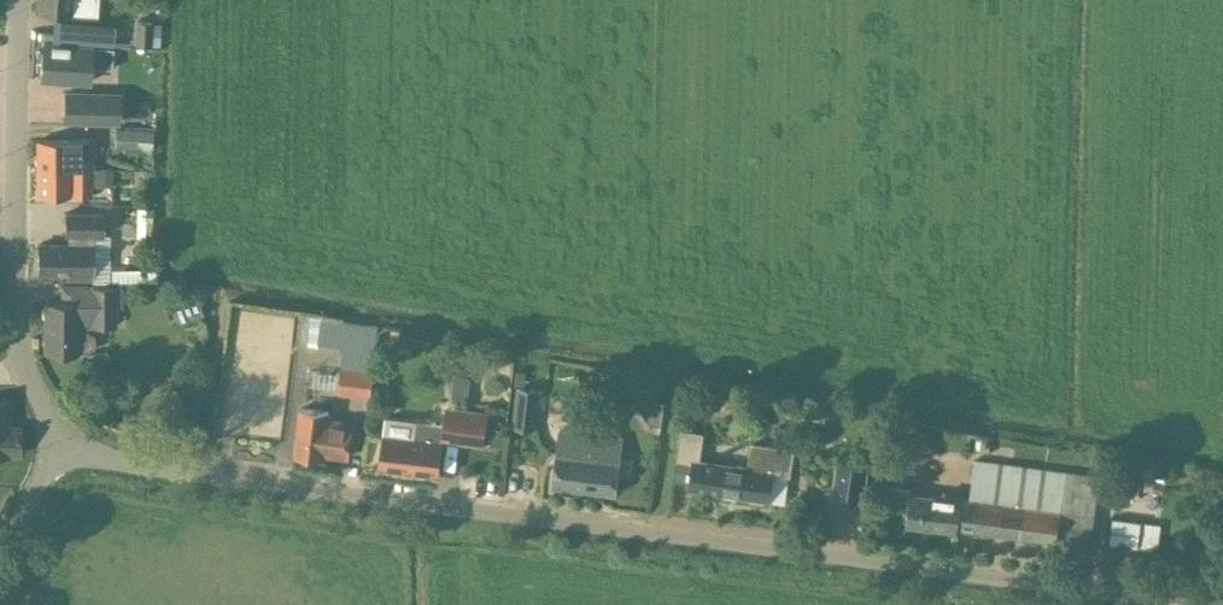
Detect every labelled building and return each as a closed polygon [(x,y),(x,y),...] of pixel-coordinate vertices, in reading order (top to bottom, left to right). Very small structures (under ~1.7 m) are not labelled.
[(38,10),(72,12),(71,15),(99,17),(100,0),(39,0),(38,10)] [(154,21),(135,20),(134,44),(152,45),(154,21)] [(154,21),(152,45),(159,45),(160,22),(154,21)] [(42,78),(90,81),(91,66),(114,68),(115,48),(44,43),(42,78)] [(122,94),(69,92),(68,120),(121,122),(122,94)] [(153,129),(116,127),(115,147),(152,149),(153,129)] [(38,139),(38,167),(94,167),(94,138),(38,139)] [(113,167),(94,167),(38,167),(39,195),(94,195),(94,186),(113,186),(113,167)] [(137,206),(137,238),(153,238),(153,206),(137,206)] [(39,244),(39,272),(68,273),(68,279),(93,279),(93,282),(110,282),(110,270),(111,234),(104,234),(104,212),(65,211),(65,236),(68,236),(68,244),(39,244)] [(91,286),(91,283),(61,284),(60,301),(47,301),(45,353),(78,353),(78,351),(89,351),(95,346),(95,335),(87,330),(78,330),(78,327),(118,326),(117,308),(124,308),(124,286),(118,286),(91,286)] [(304,343),(318,345),(321,318),(306,317),(304,343)] [(379,325),(347,321),(342,365),(341,365),(338,394),(371,398),(379,325)] [(516,369),(515,383),(525,384),(526,370),(516,369)] [(541,389),(518,386),(513,426),(536,429),(541,389)] [(180,387),(171,390),(178,410),(187,408),(180,387)] [(642,395),(641,400),(656,419),(662,420),(665,398),(642,395)] [(20,453),(20,427),(10,427),(10,400),(0,400),(0,454),(20,453)] [(444,423),(387,416),(381,464),(439,471),(443,440),(485,445),(489,411),(446,406),(444,423)] [(330,412),(302,408),(297,455),(325,458),(325,453),(349,456),(353,422),(329,419),(330,412)] [(901,441),(898,443),(912,464),(915,462),(916,464),(934,452),(931,448),(918,428),(900,440),(901,441)] [(623,438),(561,430),(554,486),(616,493),(623,438)] [(704,433),(682,430),(675,478),(691,481),(690,489),(786,503),(794,449),(753,443),(749,467),(700,460),(704,433)] [(507,434),(492,432),(490,444),(505,446),(507,434)] [(978,438),(976,450),(985,452),(987,439),(978,438)] [(1101,475),(975,458),(970,498),(962,497),(961,499),(911,492),(910,496),(907,524),(958,530),(958,528),(1058,541),(1059,531),(1093,536),(1101,475)] [(868,469),(838,464),(833,498),(863,502),(868,469)] [(885,493),(910,496),(911,492),(911,486),(887,483),(885,493)] [(1156,483),(1153,495),(1164,497),(1166,485),(1156,483)] [(1158,551),(1161,520),(1114,516),(1111,546),(1158,551)]
